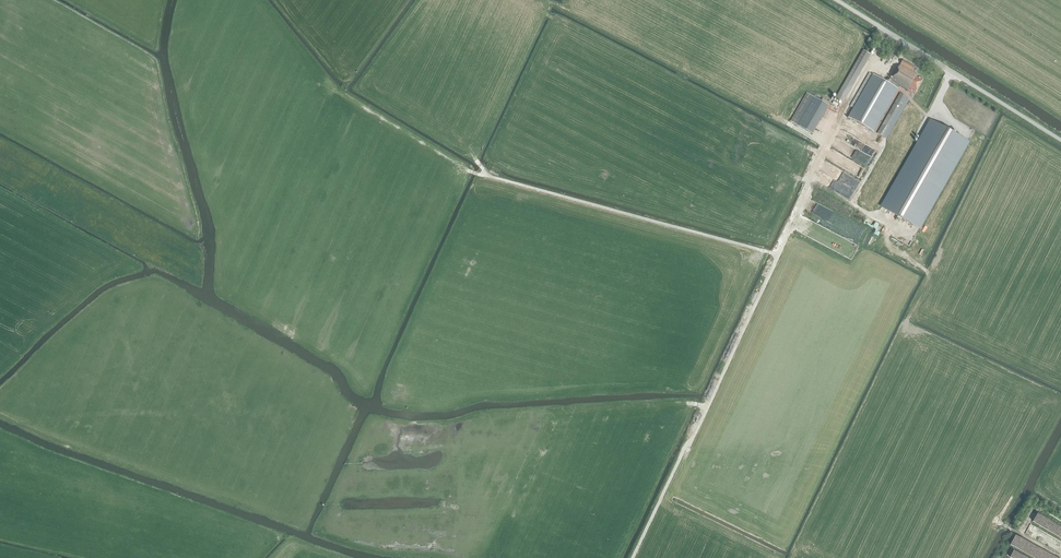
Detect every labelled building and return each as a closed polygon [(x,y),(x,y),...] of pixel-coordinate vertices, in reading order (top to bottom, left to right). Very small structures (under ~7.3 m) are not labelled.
[(862,49),(837,98),(846,103),(870,54),(862,49)] [(889,53),(885,59),(891,62),(895,56),(889,53)] [(914,95),(923,79),(917,75),(912,71),(914,67),(903,60),(889,84),(873,75),(848,117),(873,131),(897,89),(895,88),(897,85),(914,95)] [(889,139),(909,98),(899,93),(879,134),(889,139)] [(828,105),(813,96),(810,101),(826,110),(828,105)] [(952,132),(953,130),(950,128),(948,131),(929,120),(880,206),(917,227),(966,141),(957,136),(955,135),(951,133),(952,132)] [(869,164),(876,149),(870,146),(869,148),(868,148),(869,145),(865,145),(865,146),(864,151),(860,149),(861,145),(858,145),(858,147),(855,147),(853,145),(845,145),(846,145),(845,151),(844,151),(844,154),(857,161),(852,161),(866,167),(867,167),(869,163),(869,164)] [(849,227),(846,231),(860,239),(866,229),(853,222),(850,228),(849,227)]
